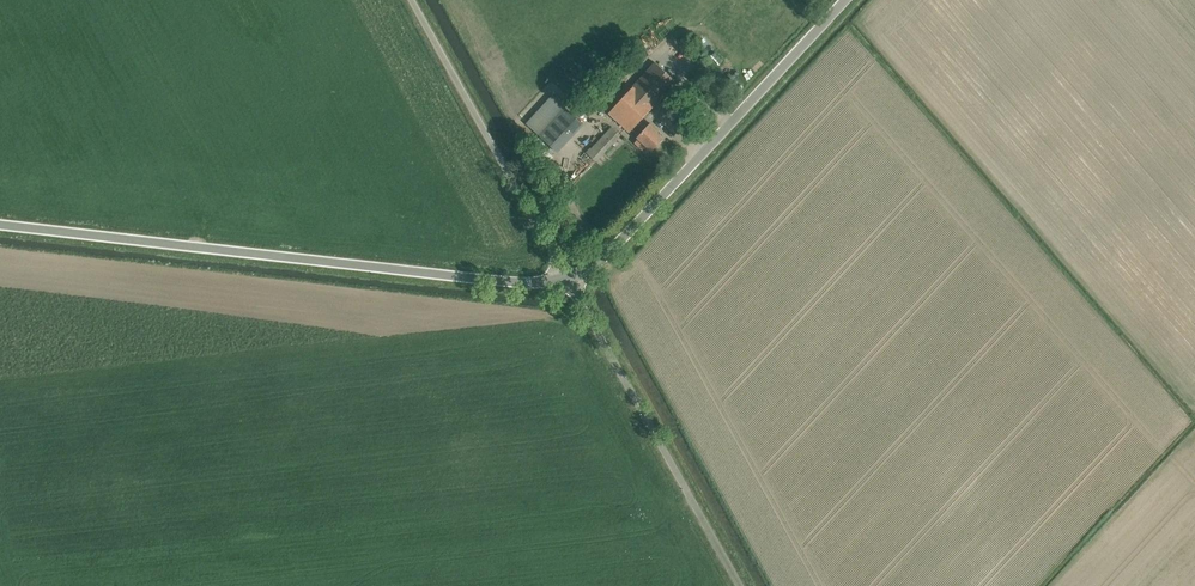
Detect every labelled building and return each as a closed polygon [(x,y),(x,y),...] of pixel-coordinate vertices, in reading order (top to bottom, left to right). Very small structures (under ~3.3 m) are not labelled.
[(639,138),(634,143),(642,150),(647,145),(653,151),(664,139),(657,133),(659,131),(650,123),(645,128),(639,123),(677,82),(656,62),(609,113),(630,132),(633,129),(639,135),(638,137),(639,138)] [(537,133),(558,152),(584,124),(563,105),(537,133)] [(622,135),(611,126),(596,143),(597,144),(588,154),(597,163),(622,135)]
